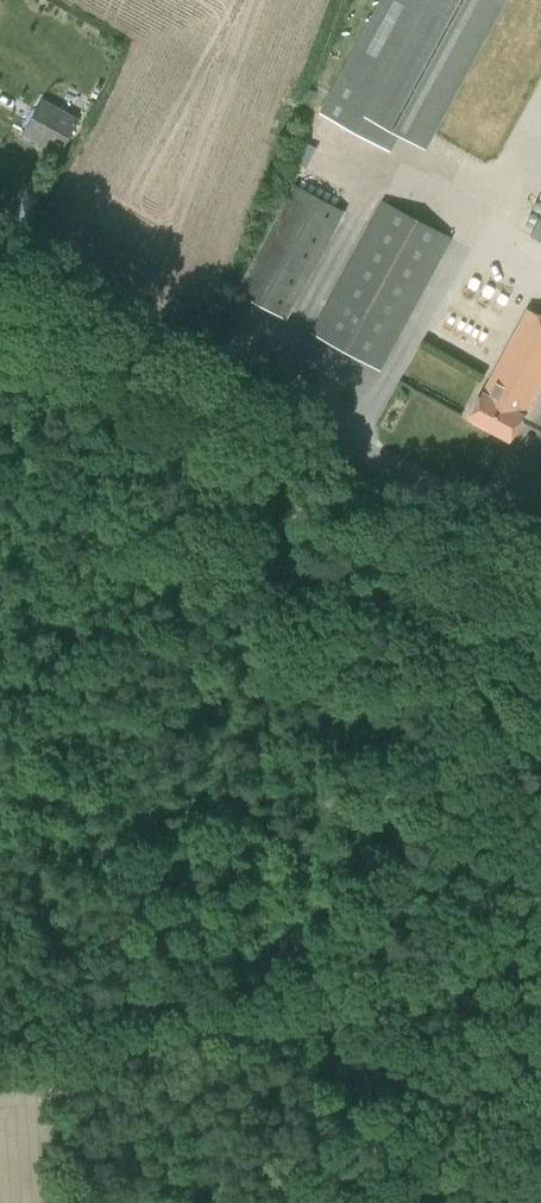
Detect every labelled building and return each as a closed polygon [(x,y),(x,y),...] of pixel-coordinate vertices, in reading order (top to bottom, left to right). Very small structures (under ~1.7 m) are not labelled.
[(507,0),(380,0),(319,113),(390,152),(400,135),(426,149),(507,0)] [(22,135),(59,154),(79,119),(42,99),(22,135)] [(296,312),(291,309),(344,212),(294,185),(237,292),(291,322),(296,312)] [(311,333),(380,370),(451,239),(382,201),(311,333)] [(530,235),(540,241),(540,216),(530,235)] [(540,385),(540,317),(527,310),(469,418),(511,441),(540,385)]
